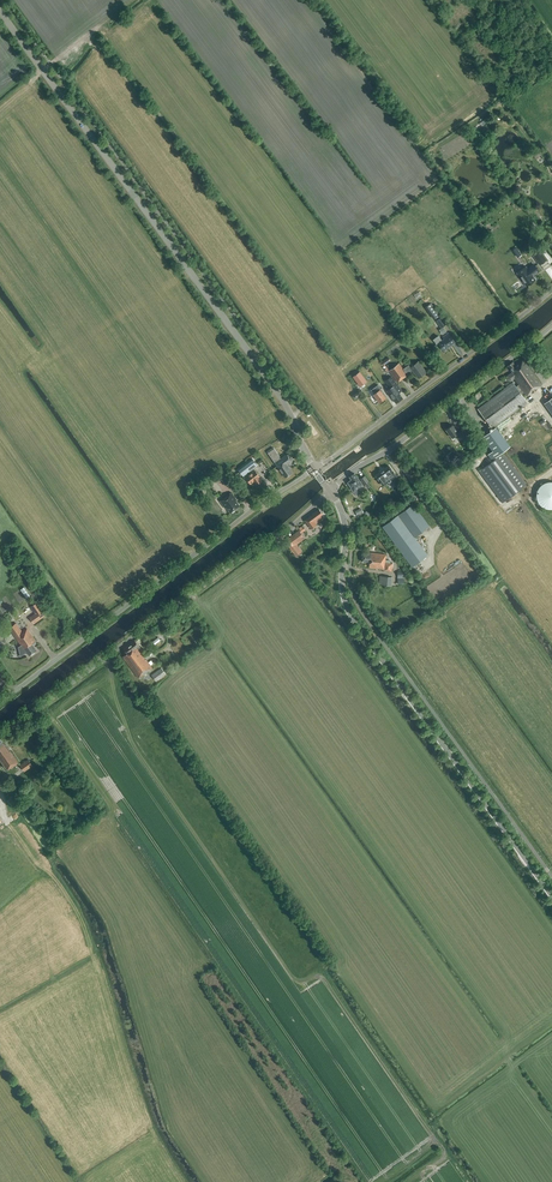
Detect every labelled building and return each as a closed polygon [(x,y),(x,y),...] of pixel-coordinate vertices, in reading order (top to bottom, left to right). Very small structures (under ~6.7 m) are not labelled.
[(541,155),(536,149),(531,153),(536,159),(541,155)] [(516,247),(512,249),(518,257),(521,254),(516,247)] [(544,258),(542,255),(539,250),(533,255),(536,259),(538,262),(544,258)] [(520,271),(517,273),(526,285),(526,286),(535,280),(532,276),(539,271),(534,264),(527,269),(525,267),(521,270),(520,270),(520,271)] [(431,303),(425,308),(433,320),(439,315),(431,303)] [(442,317),(436,321),(441,328),(447,324),(442,317)] [(455,342),(448,333),(443,337),(444,339),(442,341),(438,336),(433,340),(437,345),(439,344),(443,351),(455,342)] [(496,457),(495,456),(510,446),(495,426),(527,402),(522,396),(525,394),(527,396),(541,385),(523,360),(515,365),(512,362),(507,366),(512,372),(506,376),(510,381),(514,379),(519,385),(516,387),(513,383),(478,409),(493,429),(482,437),(493,451),(488,454),(492,460),(496,457)] [(426,372),(418,361),(410,367),(409,365),(403,369),(399,363),(389,371),(397,383),(407,375),(407,374),(412,370),(418,378),(426,372)] [(359,371),(353,376),(360,385),(366,381),(359,371)] [(402,391),(391,376),(385,381),(390,388),(386,391),(396,404),(403,398),(399,393),(402,391)] [(378,385),(371,390),(374,394),(373,394),(379,402),(386,398),(381,392),(383,391),(381,389),(379,385),(378,385)] [(544,403),(551,414),(551,397),(544,403)] [(458,433),(452,425),(446,430),(452,438),(455,436),(457,439),(462,435),(462,437),(466,434),(462,429),(459,432),(458,433)] [(470,446),(475,442),(472,437),(466,441),(470,446)] [(280,459),(279,457),(280,457),(274,448),(268,453),(285,478),(293,473),(287,464),(292,460),(288,454),(280,459)] [(503,453),(496,457),(492,460),(479,471),(503,503),(527,485),(503,453)] [(253,459),(238,470),(243,476),(257,465),(253,459)] [(376,476),(379,481),(383,486),(396,476),(389,466),(376,476)] [(251,484),(254,481),(257,485),(262,481),(259,477),(260,477),(255,470),(245,477),(251,484)] [(231,481),(224,472),(218,476),(225,485),(231,481)] [(356,496),(360,493),(356,489),(362,484),(354,474),(349,477),(351,480),(347,482),(351,488),(356,496)] [(367,488),(369,486),(367,483),(369,481),(365,476),(360,479),(367,488)] [(551,506),(551,480),(532,488),(541,510),(551,506)] [(237,500),(231,493),(228,495),(219,501),(225,509),(226,508),(230,513),(240,506),(236,500),(237,500)] [(412,566),(428,555),(414,537),(428,527),(413,505),(382,527),(412,566)] [(365,515),(361,508),(355,511),(358,518),(365,515)] [(323,514),(319,509),(315,512),(312,514),(309,517),(310,517),(306,520),(309,523),(307,524),(311,529),(316,525),(315,524),(322,519),(320,516),(323,514)] [(288,541),(286,542),(296,556),(302,552),(297,544),(305,539),(299,531),(287,539),(288,541)] [(370,553),(363,552),(361,561),(370,562),(369,567),(384,569),(384,570),(391,571),(392,563),(390,563),(391,561),(385,560),(386,554),(370,552),(370,553)] [(381,575),(380,584),(391,584),(391,576),(381,575)] [(34,624),(46,616),(37,603),(31,607),(35,614),(30,618),(34,624)] [(16,623),(9,628),(21,645),(18,647),(20,656),(27,652),(29,656),(36,650),(32,644),(36,641),(27,628),(22,632),(16,623)] [(142,676),(152,668),(140,652),(142,650),(135,641),(124,650),(126,653),(123,657),(138,678),(142,675),(142,676)] [(166,674),(161,668),(151,675),(156,682),(166,674)] [(163,722),(166,719),(160,710),(156,712),(163,722)] [(0,739),(0,740),(0,760),(7,770),(10,768),(11,769),(19,763),(6,744),(4,745),(0,739)] [(24,771),(32,766),(28,760),(20,765),(24,771)] [(14,795),(19,791),(13,782),(8,786),(14,795)] [(12,809),(18,804),(13,797),(7,801),(12,809)]
